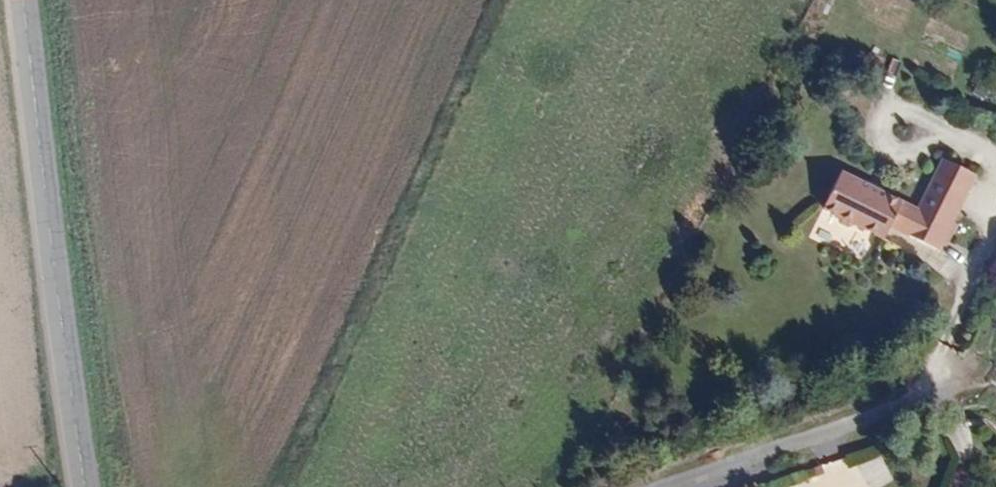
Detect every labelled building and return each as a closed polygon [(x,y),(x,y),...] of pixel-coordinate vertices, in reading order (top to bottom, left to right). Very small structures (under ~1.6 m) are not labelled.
[(932,154),(924,170),(971,194),(979,179),(932,154)] [(847,174),(829,208),(845,217),(847,224),(855,228),(862,226),(887,239),(893,227),(940,252),(971,194),(924,170),(905,204),(847,174)]
